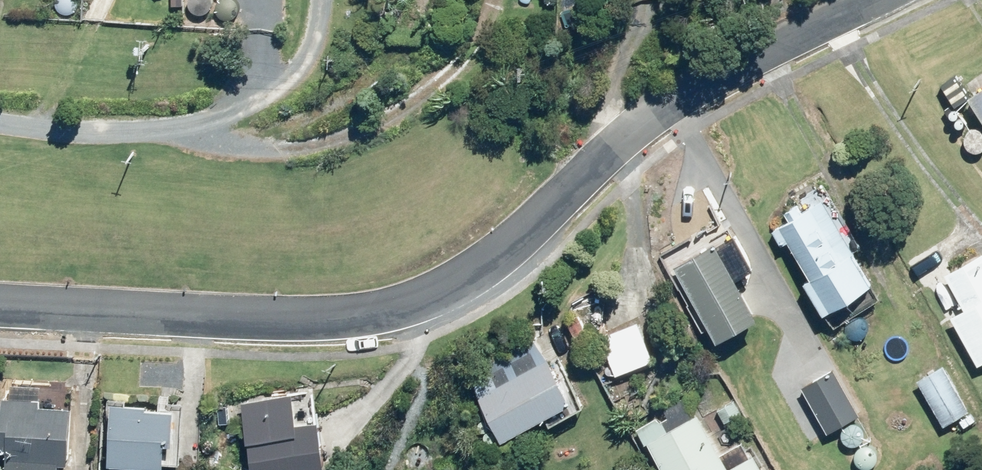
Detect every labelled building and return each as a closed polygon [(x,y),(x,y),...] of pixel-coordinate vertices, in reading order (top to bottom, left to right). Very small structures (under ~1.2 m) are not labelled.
[(981,117),(981,90),(970,98),(981,117)] [(853,256),(857,253),(823,200),(801,213),(797,206),(785,214),(790,220),(773,232),(782,246),(790,241),(815,279),(806,285),(826,317),(873,287),(853,256)] [(761,310),(717,239),(676,264),(720,335),(761,310)] [(979,366),(981,365),(981,255),(946,276),(965,310),(951,318),(979,366)] [(568,323),(576,338),(587,333),(578,317),(568,323)] [(638,323),(601,337),(616,375),(653,362),(638,323)] [(503,442),(572,405),(548,361),(479,397),(503,442)] [(920,382),(945,427),(970,413),(945,368),(920,382)] [(847,410),(827,374),(795,393),(814,427),(847,410)] [(320,423),(296,427),(292,397),(242,405),(253,469),(327,469),(320,423)] [(60,465),(67,466),(71,410),(39,408),(40,401),(3,398),(0,436),(0,453),(9,453),(8,469),(60,469),(60,465)] [(156,469),(164,469),(165,446),(174,447),(176,414),(147,413),(147,408),(110,406),(107,467),(156,469)] [(699,416),(694,419),(688,407),(661,422),(659,418),(640,429),(663,469),(730,469),(699,416)] [(755,456),(731,469),(763,469),(755,456)]
